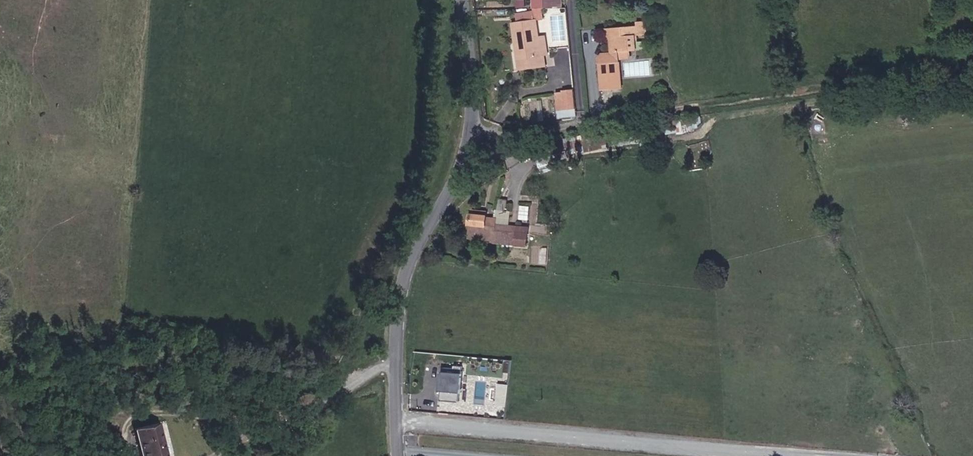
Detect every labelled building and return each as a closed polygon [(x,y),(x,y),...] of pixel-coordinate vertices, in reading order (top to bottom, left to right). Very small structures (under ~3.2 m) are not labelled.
[(519,10),(531,9),(530,0),(518,0),(519,10)] [(523,62),(548,59),(547,48),(540,48),(537,29),(535,14),(512,17),(514,27),(517,27),(523,62)] [(601,27),(602,36),(606,35),(607,50),(596,52),(593,55),(597,89),(613,87),(610,60),(613,60),(613,56),(612,50),(624,49),(632,48),(630,36),(641,35),(640,19),(628,20),(629,24),(601,27)] [(547,48),(549,47),(546,28),(537,29),(540,48),(547,48)] [(564,104),(573,103),(572,84),(562,85),(564,104)] [(554,105),(564,104),(562,85),(552,86),(554,105)] [(564,111),(574,110),(573,103),(564,104),(564,111)] [(506,203),(492,203),(491,224),(516,225),(516,230),(549,231),(549,217),(515,216),(515,208),(506,208),(506,203)] [(461,401),(463,368),(437,366),(435,390),(440,390),(439,399),(461,401)] [(168,424),(145,429),(150,455),(174,455),(168,424)]
